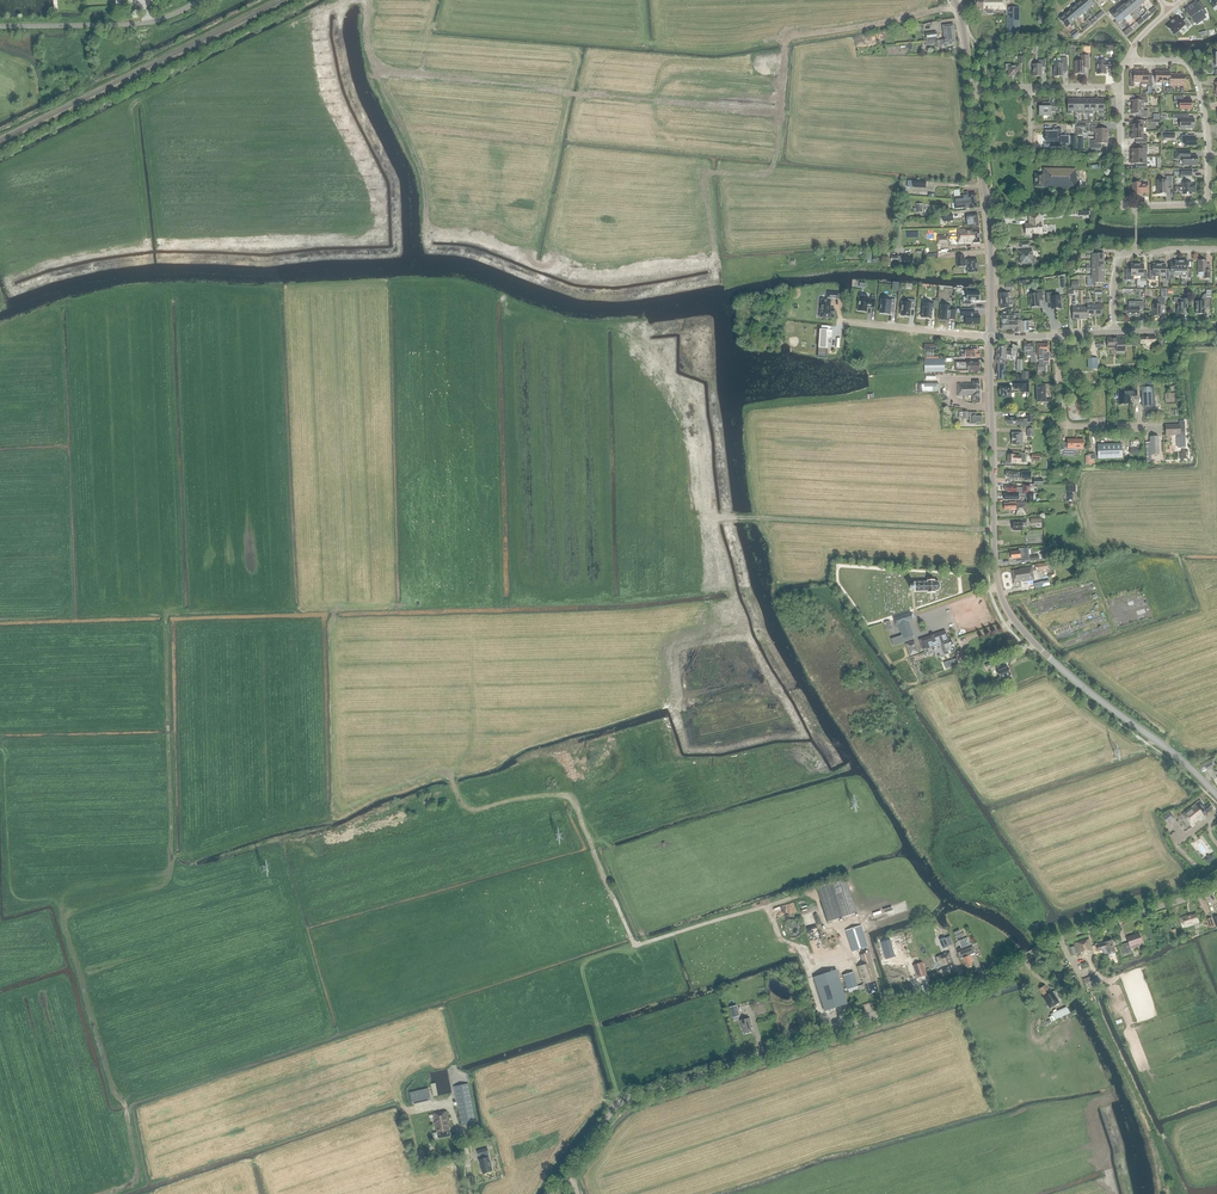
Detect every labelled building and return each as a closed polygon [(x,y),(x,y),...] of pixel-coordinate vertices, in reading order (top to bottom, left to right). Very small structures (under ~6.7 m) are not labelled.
[(1020,8),(1007,8),(1007,1),(1006,1),(1006,0),(975,0),(975,9),(982,9),(982,12),(985,12),(987,14),(996,14),(992,14),(992,11),(1006,11),(1006,34),(1020,34),(1020,8)] [(1081,1),(1088,9),(1094,4),(1090,0),(1082,0),(1081,1)] [(1136,0),(1130,0),(1128,1),(1135,10),(1138,7),(1140,10),(1142,8),(1140,5),(1136,0)] [(1083,13),(1088,9),(1081,1),(1076,5),(1083,13)] [(1128,1),(1122,6),(1129,14),(1132,17),(1134,15),(1132,12),(1135,10),(1128,1)] [(1196,3),(1185,10),(1190,17),(1191,17),(1195,22),(1199,19),(1200,20),(1205,17),(1204,15),(1207,13),(1204,9),(1206,8),(1200,1),(1196,4),(1196,3)] [(1070,10),(1077,18),(1083,13),(1076,5),(1070,10)] [(1129,14),(1122,6),(1117,11),(1124,19),(1129,14)] [(1154,6),(1146,12),(1150,16),(1153,13),(1157,10),(1154,6)] [(1070,10),(1065,15),(1072,23),(1077,18),(1070,10)] [(1126,22),(1124,19),(1117,11),(1111,15),(1118,24),(1122,21),(1124,23),(1126,22)] [(1074,25),(1072,23),(1065,15),(1059,19),(1066,27),(1069,24),(1072,27),(1074,25)] [(1187,28),(1191,25),(1185,19),(1182,22),(1178,17),(1173,21),(1173,20),(1173,21),(1172,23),(1171,22),(1171,23),(1167,27),(1174,34),(1184,25),(1187,28)] [(936,40),(937,40),(936,32),(926,33),(927,42),(936,40)] [(937,40),(936,40),(927,42),(925,42),(926,46),(936,44),(936,48),(940,47),(940,48),(945,47),(956,46),(955,38),(945,39),(937,40)] [(1088,68),(1088,63),(1088,56),(1081,56),(1081,61),(1075,61),(1075,74),(1084,74),(1084,68),(1088,68)] [(1054,76),(1063,76),(1063,65),(1067,65),(1067,58),(1060,58),(1060,63),(1054,63),(1054,76)] [(1033,76),(1041,76),(1041,67),(1045,67),(1045,60),(1038,60),(1038,64),(1033,64),(1033,76)] [(1097,61),(1097,74),(1106,74),(1106,69),(1108,69),(1113,69),(1113,62),(1106,62),(1106,61),(1097,61)] [(1008,70),(1008,76),(1019,76),(1019,65),(1010,65),(1006,65),(1006,70),(1008,70)] [(1141,82),(1141,71),(1134,71),(1134,78),(1130,78),(1130,87),(1134,87),(1134,82),(1141,82)] [(1148,71),(1141,71),(1141,82),(1141,85),(1148,85),(1148,87),(1152,87),(1152,78),(1148,78),(1148,71)] [(1131,103),(1131,107),(1143,107),(1143,103),(1147,103),(1147,96),(1139,96),(1139,100),(1131,100),(1131,103)] [(1179,109),(1191,109),(1191,100),(1183,100),(1183,96),(1174,96),(1174,103),(1179,103),(1179,109)] [(1039,107),(1039,115),(1051,115),(1051,112),(1054,112),(1054,103),(1042,103),(1042,107),(1039,107)] [(1143,107),(1131,107),(1131,111),(1131,114),(1136,114),(1136,115),(1138,117),(1139,117),(1139,118),(1148,118),(1148,111),(1143,111),(1143,107)] [(1194,118),(1181,118),(1181,114),(1172,114),(1172,119),(1180,119),(1180,128),(1194,128),(1194,118)] [(1131,125),(1131,132),(1143,132),(1143,128),(1147,128),(1147,121),(1138,121),(1138,125),(1131,125)] [(1095,129),(1095,136),(1107,136),(1107,129),(1101,129),(1101,125),(1091,125),(1091,129),(1095,129)] [(1046,138),(1046,142),(1051,142),(1051,146),(1061,146),(1061,145),(1069,145),(1069,136),(1061,136),(1061,129),(1057,129),(1057,131),(1046,131),(1046,136),(1045,137),(1046,138)] [(1143,136),(1143,132),(1131,132),(1131,139),(1138,139),(1138,143),(1147,143),(1147,136),(1143,136)] [(1091,148),(1091,151),(1100,151),(1100,148),(1101,148),(1100,148),(1100,143),(1107,143),(1107,136),(1095,136),(1095,141),(1091,141),(1091,148)] [(1193,136),(1182,136),(1182,143),(1185,143),(1185,146),(1197,146),(1197,138),(1193,138),(1193,136)] [(1131,149),(1131,156),(1147,156),(1147,145),(1138,145),(1138,149),(1131,149)] [(1190,151),(1175,151),(1175,159),(1183,159),(1183,165),(1197,165),(1197,156),(1190,156),(1190,151)] [(1147,156),(1131,156),(1131,163),(1138,163),(1138,167),(1147,167),(1147,160),(1147,156)] [(1075,168),(1043,168),(1043,174),(1035,174),(1035,187),(1049,187),(1049,188),(1076,189),(1076,174),(1075,174),(1075,168)] [(1155,194),(1162,194),(1162,193),(1166,193),(1166,185),(1171,185),(1171,176),(1166,176),(1166,180),(1157,180),(1157,194),(1155,194)] [(1148,192),(1148,184),(1141,184),(1141,183),(1136,183),(1132,183),(1132,194),(1141,194),(1141,192),(1148,192)] [(1175,187),(1175,192),(1183,192),(1183,194),(1191,194),(1191,192),(1196,192),(1196,184),(1191,184),(1191,183),(1183,183),(1183,187),(1175,187)] [(963,196),(953,197),(954,203),(976,201),(975,194),(968,194),(968,192),(962,193),(963,196)] [(976,201),(954,203),(954,209),(965,208),(965,209),(977,208),(976,201)] [(1078,216),(1090,215),(1089,208),(1077,209),(1078,216)] [(967,216),(967,222),(968,228),(979,226),(978,220),(977,214),(967,216)] [(1041,233),(1040,223),(1039,223),(1038,216),(1029,216),(1030,224),(1025,225),(1026,234),(1041,233)] [(972,229),(959,229),(959,233),(958,233),(959,243),(967,243),(973,243),(980,243),(980,230),(972,230),(972,229)] [(1031,249),(1019,251),(1021,262),(1026,262),(1027,265),(1036,264),(1035,256),(1032,257),(1031,249)] [(967,260),(965,260),(964,256),(957,256),(957,267),(965,267),(965,266),(967,266),(968,273),(978,272),(977,267),(979,267),(979,264),(977,264),(977,259),(967,260)] [(913,257),(892,257),(892,261),(898,261),(898,267),(907,267),(907,264),(913,264),(913,257)] [(1174,260),(1174,262),(1170,262),(1170,275),(1181,275),(1181,272),(1181,260),(1174,260)] [(1187,260),(1181,260),(1181,272),(1181,275),(1181,278),(1187,278),(1192,278),(1191,269),(1187,269),(1187,260)] [(1206,260),(1198,260),(1198,276),(1204,276),(1204,278),(1210,278),(1210,270),(1206,270),(1206,260)] [(1137,276),(1137,264),(1130,264),(1130,272),(1125,272),(1125,280),(1133,280),(1133,276),(1137,276)] [(1143,264),(1137,264),(1137,276),(1141,276),(1141,279),(1147,279),(1147,272),(1143,272),(1143,264)] [(1159,276),(1159,264),(1152,264),(1152,273),(1149,273),(1149,280),(1155,280),(1155,276),(1159,276)] [(1159,264),(1159,276),(1163,276),(1163,279),(1169,279),(1169,272),(1165,272),(1165,264),(1159,264)] [(1104,283),(1104,275),(1092,275),(1087,275),(1087,286),(1095,286),(1095,283),(1104,283)] [(1029,295),(1030,307),(1039,307),(1039,301),(1043,300),(1042,290),(1032,290),(1032,294),(1029,295)] [(1196,314),(1204,314),(1204,308),(1206,306),(1210,306),(1210,298),(1211,298),(1211,291),(1208,291),(1205,294),(1204,295),(1203,295),(1202,296),(1202,297),(1198,301),(1196,301),(1196,314)] [(963,297),(963,304),(971,304),(971,301),(980,301),(980,292),(967,292),(967,297),(963,297)] [(1056,292),(1046,293),(1047,303),(1051,303),(1051,309),(1061,308),(1060,296),(1057,296),(1056,292)] [(1011,301),(1011,294),(1008,294),(1008,293),(1000,294),(1000,309),(1009,308),(1009,305),(1013,305),(1013,300),(1011,301)] [(858,311),(867,312),(867,307),(874,307),(875,300),(871,300),(868,299),(868,297),(859,296),(858,311)] [(1151,309),(1151,316),(1161,316),(1161,306),(1165,306),(1165,301),(1167,301),(1167,297),(1161,297),(1158,297),(1158,304),(1153,304),(1153,309),(1151,309)] [(1188,299),(1182,299),(1180,297),(1174,297),(1174,300),(1174,302),(1175,303),(1176,303),(1177,303),(1177,314),(1184,314),(1184,306),(1188,306),(1188,299)] [(882,300),(880,313),(889,314),(889,313),(890,311),(894,311),(896,300),(891,299),(890,301),(882,300)] [(915,300),(908,299),(907,303),(902,302),(901,315),(910,316),(911,308),(914,308),(915,300)] [(830,300),(822,300),(820,317),(833,318),(834,309),(830,309),(830,300)] [(932,304),(923,303),(921,318),(922,318),(922,317),(931,318),(931,319),(933,309),(937,309),(938,301),(933,300),(933,304),(932,304)] [(1136,302),(1136,301),(1128,301),(1128,307),(1126,307),(1126,315),(1131,315),(1134,315),(1134,316),(1139,316),(1139,310),(1143,310),(1143,302),(1136,302)] [(940,309),(939,319),(946,320),(949,320),(950,306),(944,305),(941,305),(940,309)] [(961,309),(961,317),(965,317),(965,325),(971,325),(971,324),(980,324),(980,315),(974,315),(974,309),(971,309),(961,309)] [(1001,319),(1002,319),(1008,319),(1020,319),(1020,313),(1014,313),(1014,314),(1011,314),(1011,310),(1006,310),(1006,312),(1003,312),(1003,314),(1001,314),(1001,315),(1000,316),(1000,318),(1001,319)] [(1014,333),(1029,332),(1029,330),(1029,328),(1029,321),(1022,321),(1022,320),(1008,320),(1008,319),(1002,319),(1002,329),(1008,329),(1009,331),(1014,331),(1014,333)] [(832,330),(820,329),(819,335),(821,335),(820,355),(826,356),(826,358),(827,358),(828,337),(832,338),(832,330)] [(1140,344),(1145,343),(1145,346),(1148,346),(1150,343),(1152,345),(1152,346),(1155,345),(1155,339),(1151,339),(1151,338),(1150,337),(1148,337),(1140,337),(1140,344)] [(1117,340),(1117,339),(1108,339),(1108,347),(1116,348),(1116,351),(1125,352),(1125,340),(1117,340)] [(1032,356),(1032,362),(1035,362),(1035,352),(1033,352),(1034,344),(1024,344),(1024,353),(1027,353),(1027,355),(1027,356),(1032,356)] [(1006,345),(998,345),(997,363),(999,363),(998,379),(1004,380),(1006,345)] [(1018,345),(1013,345),(1012,347),(1012,348),(1011,348),(1010,351),(1006,352),(1006,355),(1017,356),(1018,345)] [(945,372),(945,360),(924,361),(924,372),(945,372)] [(978,362),(956,362),(956,371),(968,371),(968,372),(979,372),(979,371),(980,370),(980,368),(978,367),(978,362)] [(1151,379),(1143,380),(1143,387),(1152,387),(1151,379)] [(1021,381),(1014,381),(1014,389),(1021,389),(1021,393),(1029,393),(1029,381),(1021,381)] [(973,384),(958,384),(958,397),(973,396),(973,403),(980,403),(980,391),(981,391),(981,388),(980,388),(980,382),(973,382),(973,384)] [(919,384),(919,392),(940,392),(939,384),(919,384)] [(1052,385),(1037,385),(1037,402),(1052,402),(1052,385)] [(1119,405),(1130,404),(1130,398),(1129,398),(1129,395),(1137,395),(1137,396),(1137,386),(1126,387),(1126,390),(1119,390),(1119,405)] [(1011,387),(1000,387),(1000,398),(1011,398),(1011,387)] [(1154,388),(1142,388),(1143,406),(1155,406),(1154,388)] [(968,416),(970,416),(970,424),(976,424),(976,423),(982,423),(982,416),(977,416),(977,412),(968,413),(968,412),(962,412),(962,418),(962,419),(968,419),(968,416)] [(1013,419),(1008,419),(1008,424),(1013,424),(1013,425),(1020,425),(1020,427),(1030,427),(1030,423),(1034,423),(1034,416),(1027,416),(1027,419),(1017,419),(1017,418),(1013,418),(1013,419)] [(1180,425),(1166,426),(1166,435),(1178,435),(1178,448),(1182,448),(1182,447),(1186,447),(1185,422),(1180,422),(1180,425)] [(1022,433),(1012,433),(1013,445),(1023,445),(1022,433)] [(1152,462),(1151,455),(1159,455),(1159,437),(1150,437),(1151,444),(1146,444),(1147,462),(1152,462)] [(1139,440),(1131,439),(1130,454),(1138,454),(1139,440)] [(1078,449),(1083,449),(1083,440),(1068,440),(1068,443),(1063,443),(1063,455),(1073,455),(1073,451),(1078,451),(1078,449)] [(1091,459),(1098,459),(1122,458),(1122,444),(1098,445),(1098,457),(1096,457),(1096,456),(1095,455),(1092,455),(1091,456),(1091,459)] [(1020,455),(1009,455),(1008,459),(1008,460),(1008,461),(1008,463),(1019,464),(1019,461),(1025,461),(1025,453),(1020,453),(1020,455)] [(1022,488),(1021,487),(1017,487),(1017,486),(1011,485),(1011,486),(1005,486),(1004,491),(1008,491),(1007,492),(1017,493),(1017,492),(1022,492),(1022,493),(1029,493),(1030,485),(1022,484),(1022,488)] [(1004,504),(1004,510),(1010,509),(1010,510),(1016,510),(1017,515),(1026,515),(1025,501),(1016,502),(1009,502),(1009,503),(1004,504)] [(1066,543),(1063,536),(1058,539),(1061,545),(1066,543)] [(1020,551),(1010,552),(1011,559),(1016,558),(1016,561),(1027,560),(1028,561),(1030,561),(1029,557),(1028,557),(1027,549),(1028,549),(1020,550),(1020,551)] [(1037,564),(1039,571),(1048,569),(1048,568),(1047,562),(1037,564)] [(1014,582),(1014,583),(1014,585),(1015,586),(1021,585),(1021,582),(1034,580),(1032,566),(1019,568),(1019,570),(1012,571),(1014,582)] [(928,582),(914,583),(914,585),(910,585),(910,589),(914,589),(914,591),(928,591),(928,593),(935,593),(935,591),(939,591),(940,588),(940,585),(938,582),(935,582),(935,581),(928,581),(928,582)] [(891,639),(893,647),(914,640),(908,621),(913,620),(913,618),(915,618),(914,615),(912,616),(911,614),(894,620),(897,629),(900,629),(902,636),(891,639)] [(890,621),(884,622),(886,631),(892,629),(890,621)] [(919,640),(923,651),(941,644),(945,655),(955,651),(952,640),(949,641),(947,633),(946,634),(945,631),(919,640)] [(918,654),(914,643),(907,645),(911,656),(918,654)] [(957,658),(944,663),(946,669),(959,664),(957,658)] [(995,665),(1001,679),(1011,675),(1008,667),(1002,670),(999,664),(995,665)] [(1215,765),(1211,759),(1199,765),(1203,772),(1215,765)] [(1205,808),(1199,800),(1182,814),(1193,827),(1195,825),(1194,823),(1199,819),(1200,821),(1205,817),(1204,816),(1213,809),(1209,804),(1205,808)] [(1168,824),(1174,819),(1169,814),(1163,819),(1168,824)] [(1215,859),(1213,854),(1210,856),(1209,855),(1206,856),(1207,858),(1205,859),(1208,864),(1215,859)] [(828,922),(857,913),(846,878),(817,888),(828,922)] [(1190,916),(1190,915),(1180,918),(1182,924),(1184,923),(1185,927),(1199,922),(1196,914),(1190,916)] [(867,947),(861,926),(845,931),(852,952),(867,947)] [(954,932),(956,939),(962,936),(959,930),(954,932)] [(1131,952),(1130,949),(1137,947),(1136,947),(1138,944),(1142,943),(1139,933),(1127,937),(1129,944),(1125,945),(1128,953),(1131,952)] [(939,936),(940,939),(939,940),(943,948),(948,946),(947,945),(950,943),(948,940),(945,934),(939,936)] [(970,945),(967,938),(958,941),(961,948),(957,950),(960,959),(963,958),(966,967),(972,965),(971,963),(973,962),(970,955),(969,955),(968,952),(973,950),(971,944),(970,945)] [(1088,938),(1075,942),(1078,954),(1086,951),(1086,952),(1088,952),(1088,953),(1093,952),(1088,938)] [(881,942),(886,959),(895,956),(890,940),(881,942)] [(1115,951),(1112,941),(1096,945),(1098,951),(1104,949),(1105,952),(1107,952),(1107,953),(1115,951)] [(875,981),(878,980),(868,952),(860,955),(863,965),(857,967),(859,973),(863,984),(865,983),(868,994),(879,991),(875,981)] [(936,958),(940,967),(941,967),(944,973),(955,969),(948,953),(936,958)] [(927,975),(923,963),(913,966),(917,979),(927,975)] [(836,969),(813,977),(825,1011),(847,1004),(836,969)] [(857,986),(852,972),(843,975),(847,989),(857,986)] [(1088,990),(1097,987),(1093,975),(1083,979),(1086,988),(1087,988),(1088,990)] [(1075,977),(1073,979),(1079,991),(1081,989),(1075,977)] [(1039,989),(1044,996),(1043,997),(1049,1008),(1058,1003),(1052,992),(1050,994),(1045,985),(1039,989)] [(736,1005),(729,1007),(732,1017),(739,1016),(736,1005)] [(1056,1019),(1071,1013),(1066,1007),(1053,1014),(1056,1019)] [(750,1018),(740,1020),(742,1029),(743,1028),(744,1033),(752,1031),(750,1023),(751,1023),(750,1018)] [(469,1084),(455,1087),(462,1125),(476,1123),(469,1084)] [(429,1088),(410,1092),(413,1104),(431,1100),(429,1088)] [(438,1139),(450,1136),(449,1128),(450,1128),(447,1112),(433,1114),(437,1133),(433,1133),(434,1138),(435,1139),(438,1138),(438,1139)] [(483,1173),(492,1170),(491,1166),(492,1166),(492,1164),(491,1161),(490,1161),(489,1157),(487,1158),(486,1154),(489,1153),(487,1148),(478,1151),(479,1156),(481,1156),(482,1159),(480,1160),(483,1173)]
